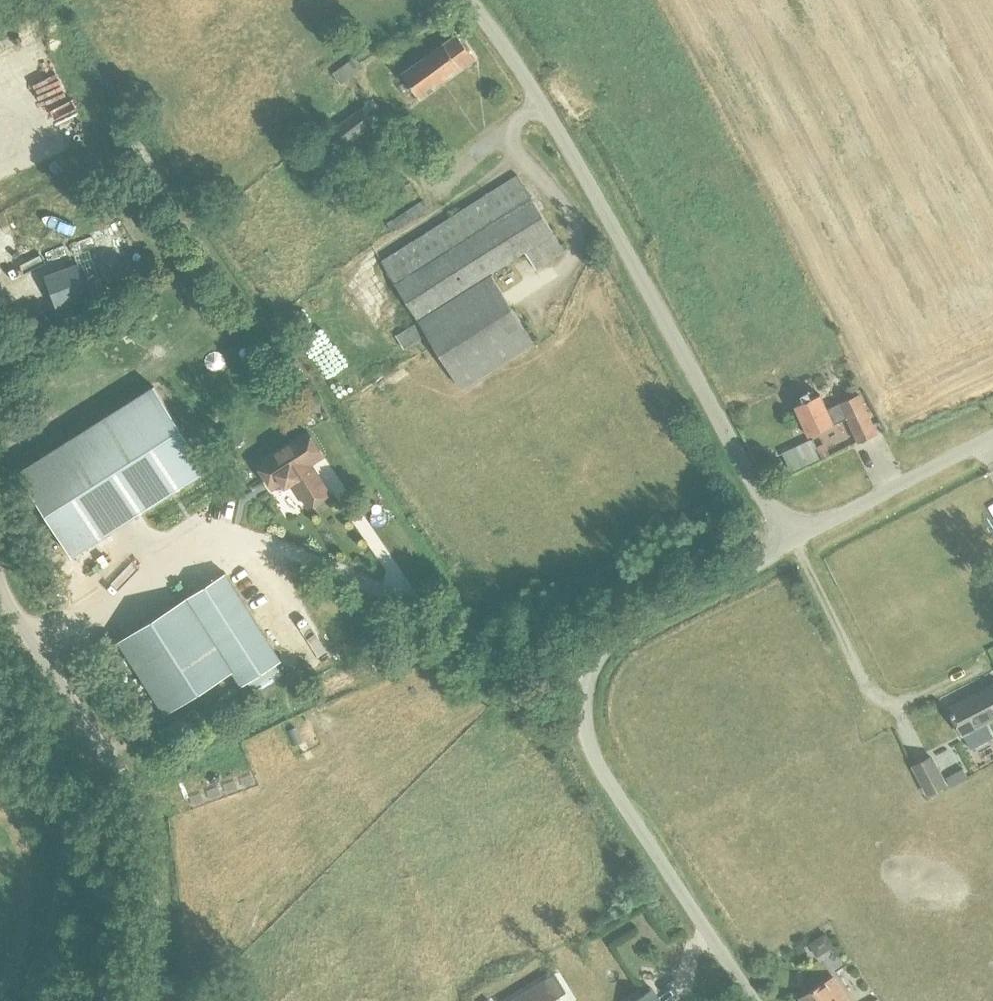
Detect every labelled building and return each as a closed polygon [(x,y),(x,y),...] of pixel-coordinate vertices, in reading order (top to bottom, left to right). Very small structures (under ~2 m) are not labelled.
[(462,69),(475,59),(457,35),(444,44),(443,44),(402,74),(421,100),(462,69)] [(333,73),(341,84),(363,67),(355,56),(333,73)] [(309,151),(320,165),(381,118),(375,111),(369,116),(367,114),(379,106),(373,99),(362,108),(362,107),(331,131),(332,133),(309,151)] [(553,232),(555,231),(520,174),(382,261),(420,321),(397,335),(406,349),(428,335),(461,387),(535,341),(491,271),(525,250),(537,269),(565,251),(553,232)] [(423,199),(387,224),(393,234),(430,209),(423,199)] [(15,286),(42,279),(39,266),(12,273),(15,286)] [(84,267),(53,273),(59,308),(90,302),(84,267)] [(72,556),(208,470),(154,386),(19,471),(72,556)] [(795,406),(809,436),(848,418),(859,443),(878,434),(859,394),(827,409),(821,394),(795,406)] [(294,482),(310,507),(329,494),(310,464),(323,455),(308,432),(257,464),(272,488),(282,481),(286,487),(294,482)] [(790,443),(797,465),(822,458),(816,436),(790,443)] [(742,531),(750,544),(757,540),(749,527),(742,531)] [(226,573),(186,598),(186,599),(233,671),(242,686),(281,660),(228,576),(226,573)] [(186,599),(119,641),(165,713),(233,671),(186,599)] [(962,735),(992,718),(992,685),(948,709),(962,735)] [(914,766),(929,795),(947,785),(932,757),(914,766)] [(955,782),(972,776),(969,765),(952,771),(955,782)] [(508,1000),(552,1000),(566,992),(554,972),(508,1000)] [(801,998),(803,1000),(849,1000),(834,977),(813,990),(801,998)] [(647,992),(634,1000),(653,1000),(647,992)]
